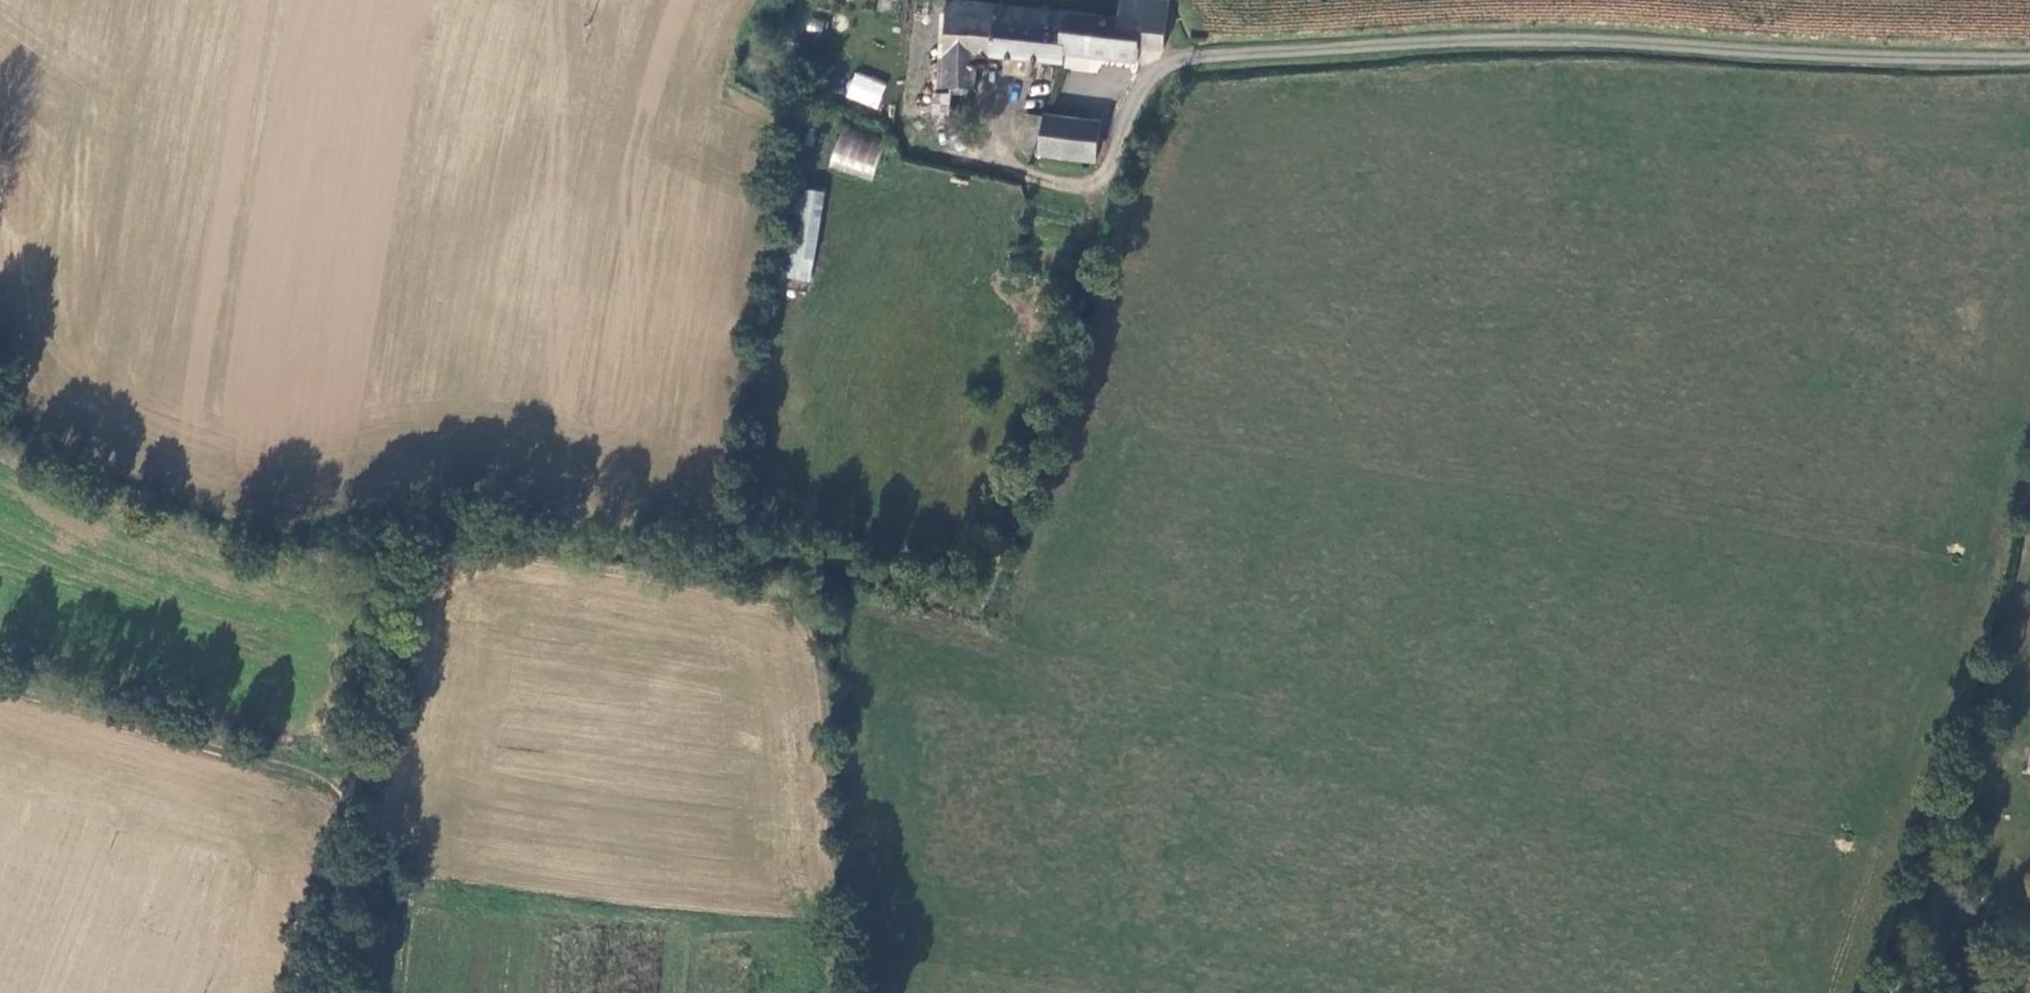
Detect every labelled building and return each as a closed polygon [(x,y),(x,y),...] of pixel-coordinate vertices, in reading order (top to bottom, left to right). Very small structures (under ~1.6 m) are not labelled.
[(1166,47),(1171,1),(1167,0),(1124,0),(1122,19),(954,0),(951,0),(948,32),(949,84),(978,85),(980,52),(1063,63),(1064,53),(1138,63),(1140,45),(1166,47)] [(853,72),(844,98),(878,109),(886,82),(853,72)] [(929,126),(929,133),(952,135),(952,95),(948,95),(937,95),(936,125),(929,126)] [(1049,116),(1031,114),(1026,151),(1044,154),(1049,116)] [(1044,154),(1100,160),(1105,123),(1049,116),(1044,154)] [(840,126),(826,165),(870,181),(884,141),(840,126)] [(813,284),(822,191),(800,189),(795,243),(778,241),(774,280),(813,284)]
